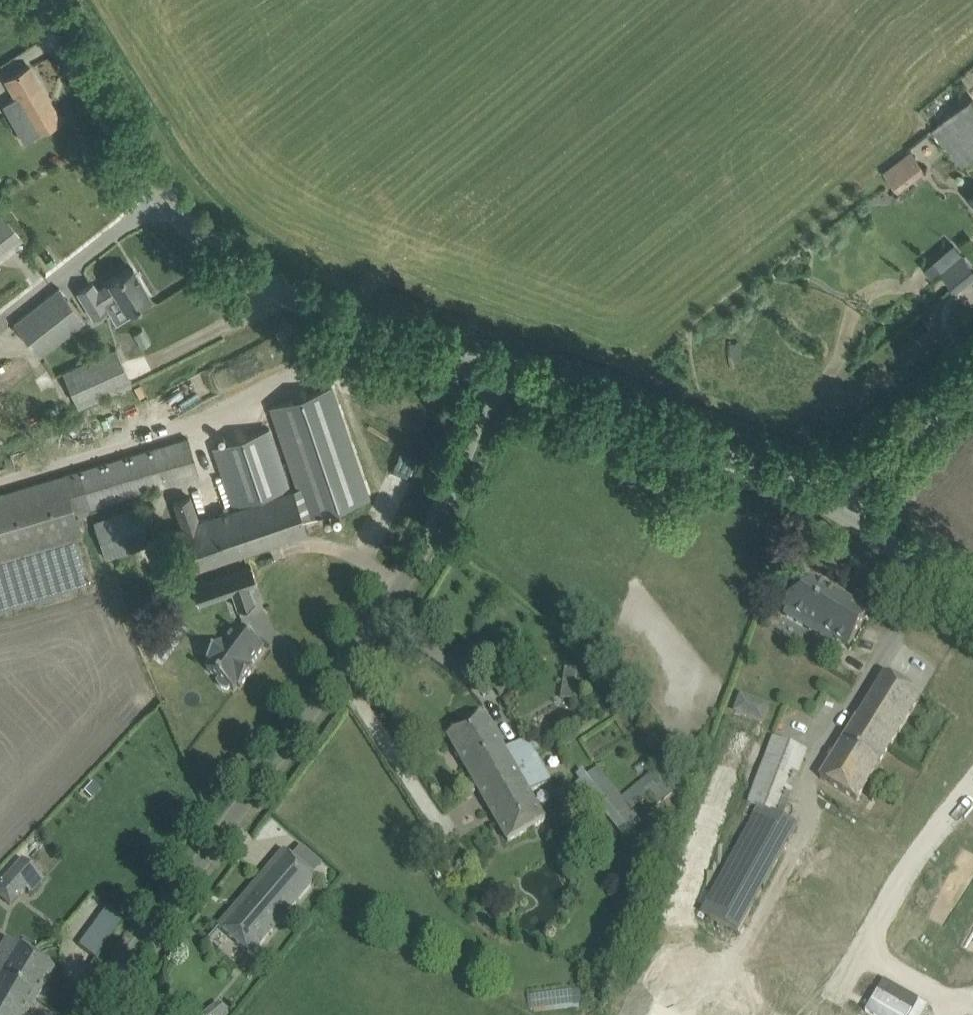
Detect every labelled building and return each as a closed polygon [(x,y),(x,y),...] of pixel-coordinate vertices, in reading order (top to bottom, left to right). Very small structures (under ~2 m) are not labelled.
[(25,141),(44,130),(61,120),(31,66),(6,81),(17,99),(5,106),(25,141)] [(972,159),(972,100),(971,97),(948,118),(933,130),(963,167),(972,159)] [(926,172),(921,164),(911,153),(885,171),(900,191),(926,172)] [(25,237),(1,208),(0,209),(0,257),(25,237)] [(956,258),(950,250),(936,261),(943,269),(942,269),(957,288),(972,275),(972,269),(961,254),(956,258)] [(128,312),(149,298),(151,297),(133,268),(97,290),(93,283),(79,292),(94,317),(109,308),(105,302),(117,295),(128,312)] [(60,288),(15,323),(41,356),(86,320),(60,288)] [(117,348),(63,372),(79,408),(132,384),(117,348)] [(370,497),(342,416),(332,386),(271,408),(281,436),(298,487),(291,490),(270,428),(213,447),(233,510),(200,521),(193,499),(177,504),(184,526),(173,530),(187,571),(306,529),(303,520),(370,497)] [(82,535),(75,512),(200,476),(188,436),(0,492),(0,559),(82,535)] [(139,509),(94,522),(105,559),(150,546),(139,509)] [(250,585),(257,583),(252,566),(219,577),(225,594),(233,591),(239,608),(255,602),(250,585)] [(840,592),(839,594),(805,574),(784,608),(787,609),(784,615),(817,635),(820,630),(849,647),(871,611),(840,592)] [(251,667),(264,648),(238,628),(225,646),(221,643),(218,647),(216,645),(212,647),(210,650),(208,653),(206,657),(209,659),(206,663),(210,666),(207,670),(220,679),(218,682),(219,685),(222,687),(225,689),(228,690),(230,687),(234,690),(237,685),(241,687),(254,669),(251,667)] [(569,666),(561,696),(574,699),(583,670),(569,666)] [(857,800),(911,713),(921,696),(885,673),(821,777),(857,800)] [(735,711),(762,720),(769,702),(742,692),(735,711)] [(516,745),(506,750),(486,715),(448,736),(478,789),(536,755),(527,739),(516,745)] [(738,933),(798,826),(783,817),(808,750),(773,738),(748,802),(757,806),(700,913),(738,933)] [(550,780),(536,756),(536,755),(478,789),(507,840),(546,818),(531,790),(550,780)] [(640,821),(599,767),(588,775),(583,778),(579,782),(589,795),(593,792),(617,824),(622,820),(629,830),(640,821)] [(672,789),(677,786),(674,781),(669,775),(662,780),(657,775),(643,786),(652,798),(658,807),(676,794),(672,789)] [(952,844),(926,889),(934,894),(929,902),(952,916),(972,880),(972,857),(952,844)] [(317,877),(299,862),(284,849),(219,925),(251,953),(317,877)] [(28,888),(33,893),(46,878),(26,860),(0,889),(0,896),(12,907),(28,888)] [(123,916),(106,904),(78,943),(95,955),(123,916)] [(963,942),(972,948),(972,926),(963,942)] [(18,946),(7,940),(0,952),(0,977),(37,997),(55,968),(18,946)] [(37,997),(0,977),(0,1006),(17,1014),(27,1014),(37,997)] [(884,979),(866,1011),(872,1014),(909,1014),(912,1010),(886,995),(893,985),(884,979)] [(680,987),(665,1014),(731,1014),(680,987)] [(231,1013),(220,1000),(203,1014),(228,1014),(231,1013)] [(0,1006),(0,1014),(17,1014),(0,1006)]
